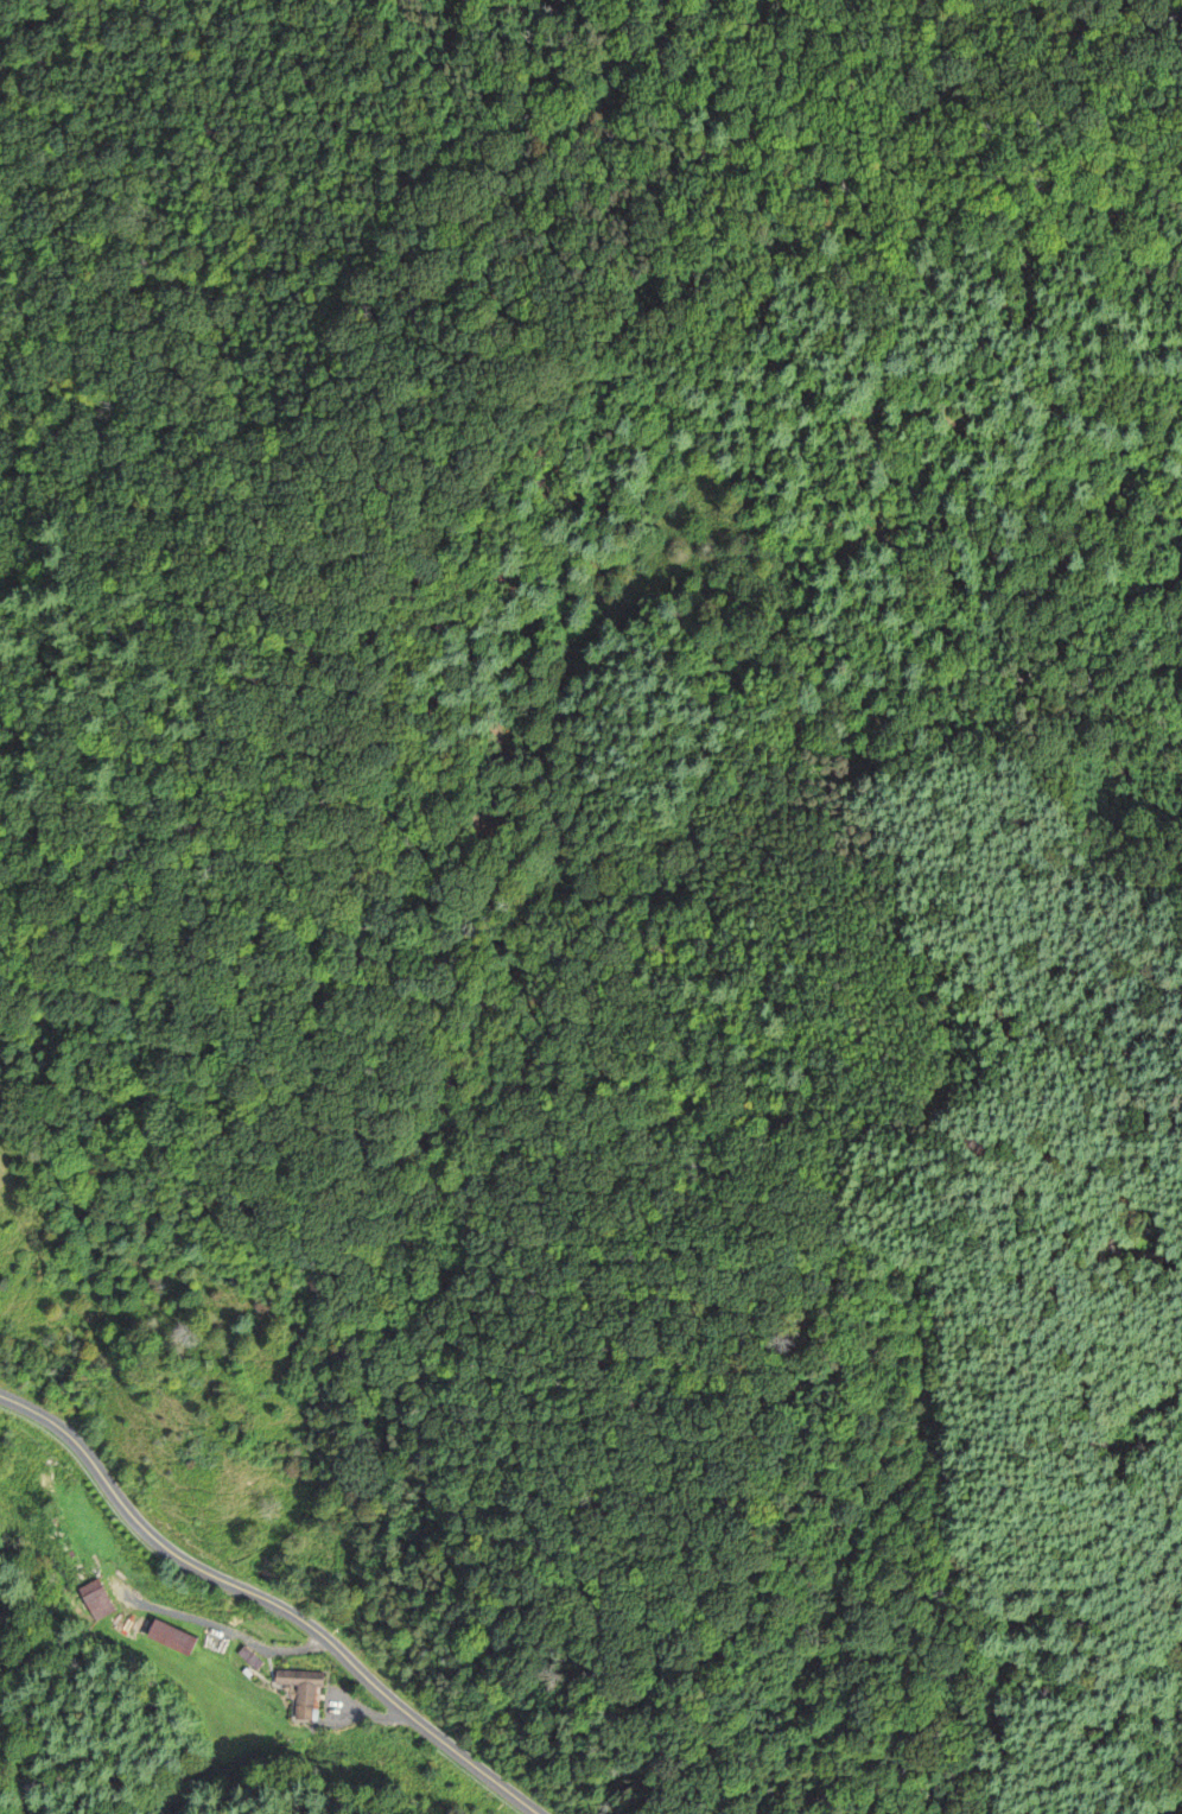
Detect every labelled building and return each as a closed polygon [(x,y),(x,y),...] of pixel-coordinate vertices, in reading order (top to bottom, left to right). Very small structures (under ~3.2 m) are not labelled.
[(79,1585),(91,1620),(112,1613),(101,1578),(79,1585)] [(197,1636),(155,1616),(146,1634),(187,1655),(197,1636)] [(237,1653),(254,1666),(259,1660),(242,1647),(237,1653)] [(320,1720),(321,1669),(275,1668),(275,1683),(297,1684),(296,1719),(320,1720)]
